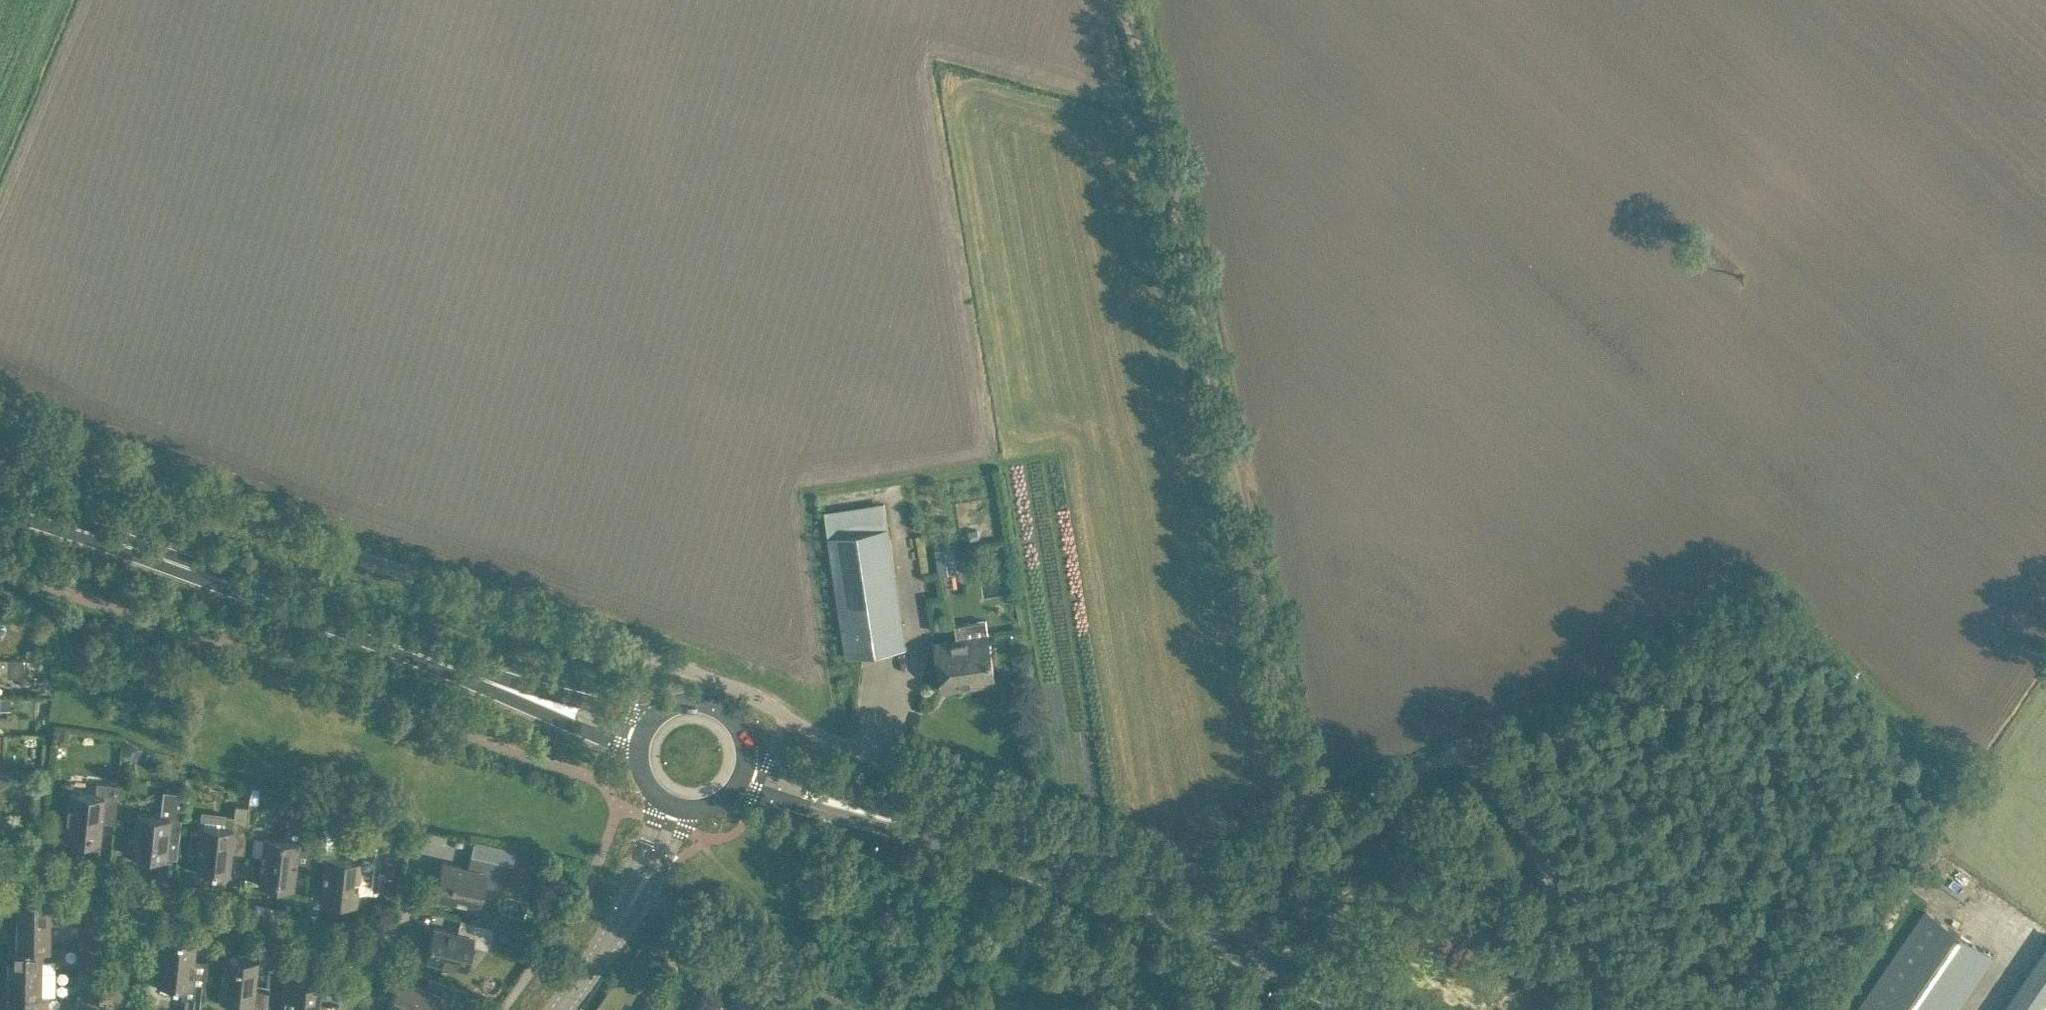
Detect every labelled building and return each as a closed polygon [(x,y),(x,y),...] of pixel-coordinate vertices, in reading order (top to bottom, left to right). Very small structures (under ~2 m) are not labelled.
[(888,526),(828,535),(847,656),(906,647),(888,526)] [(954,546),(936,548),(938,563),(956,560),(954,546)] [(957,639),(936,642),(943,688),(996,680),(987,618),(955,623),(957,639)] [(8,673),(8,675),(18,675),(25,669),(26,664),(24,664),(24,657),(0,657),(0,673),(8,673)] [(9,780),(9,771),(0,771),(0,784),(9,780)] [(115,815),(119,782),(97,780),(95,792),(70,789),(64,837),(99,841),(102,813),(115,815)] [(129,838),(128,851),(133,852),(133,853),(136,854),(135,859),(152,861),(152,855),(165,857),(165,855),(168,829),(179,830),(182,805),(184,792),(162,789),(161,803),(159,814),(138,811),(135,838),(129,838)] [(191,830),(189,850),(198,852),(197,868),(209,870),(209,872),(221,874),(221,871),(228,872),(231,850),(231,843),(244,844),(247,824),(248,815),(249,805),(235,803),(234,813),(224,812),(223,824),(202,821),(201,824),(201,831),(191,830)] [(308,868),(312,828),(289,825),(288,838),(264,835),(258,883),(293,887),(295,867),(308,868)] [(324,874),(321,898),(357,902),(358,888),(370,890),(371,879),(375,843),(352,841),(350,857),(326,854),(324,868),(323,868),(322,874),(324,874)] [(497,886),(503,861),(471,854),(468,867),(442,861),(434,894),(479,904),(484,883),(497,886)] [(12,897),(11,913),(12,913),(12,921),(16,922),(50,922),(50,917),(50,908),(56,908),(59,904),(60,892),(46,892),(46,897),(36,897),(36,892),(12,892),(12,897)] [(491,924),(494,914),(465,907),(463,916),(463,917),(491,924)] [(1993,956),(1927,910),(1858,1009),(1955,1009),(1993,956)] [(490,948),(496,925),(491,924),(463,917),(460,916),(457,930),(434,925),(426,958),(467,967),(473,944),(490,948)] [(50,946),(50,922),(16,922),(12,921),(12,931),(16,931),(16,945),(8,945),(50,946)] [(97,935),(106,935),(106,923),(97,923),(97,935)] [(203,999),(208,959),(194,957),(196,938),(162,934),(157,982),(183,985),(181,996),(203,999)] [(78,935),(78,946),(86,947),(108,947),(108,935),(106,935),(97,935),(86,935),(78,935)] [(50,958),(50,946),(8,945),(8,960),(3,960),(3,969),(41,970),(42,958),(50,958)] [(108,959),(108,947),(86,947),(78,946),(78,959),(89,959),(89,971),(98,971),(98,959),(108,959)] [(2004,1009),(2045,1009),(2045,949),(2004,1009)] [(269,984),(256,982),(259,957),(224,953),(219,998),(244,1001),(243,1009),(267,1009),(269,984)] [(739,961),(734,969),(749,977),(754,969),(739,961)] [(3,969),(3,979),(7,979),(7,992),(7,993),(41,994),(50,994),(55,994),(55,970),(41,970),(3,969)] [(97,983),(98,971),(89,971),(89,983),(77,983),(77,995),(99,995),(99,983),(97,983)] [(456,984),(430,974),(425,986),(398,975),(386,1009),(388,1009),(431,1009),(434,1002),(448,1007),(456,984)] [(332,1003),(318,1001),(320,981),(286,978),(283,1009),(331,1009),(332,1003)] [(789,999),(793,990),(780,983),(775,991),(789,999)] [(1,1009),(41,1009),(41,1006),(50,1006),(50,994),(41,994),(7,993),(7,992),(1,992),(1,1007),(1,1009)] [(97,1007),(99,1007),(99,995),(77,995),(77,1009),(97,1009),(97,1007)] [(665,1004),(653,997),(646,1009),(667,1009),(665,1004)]
